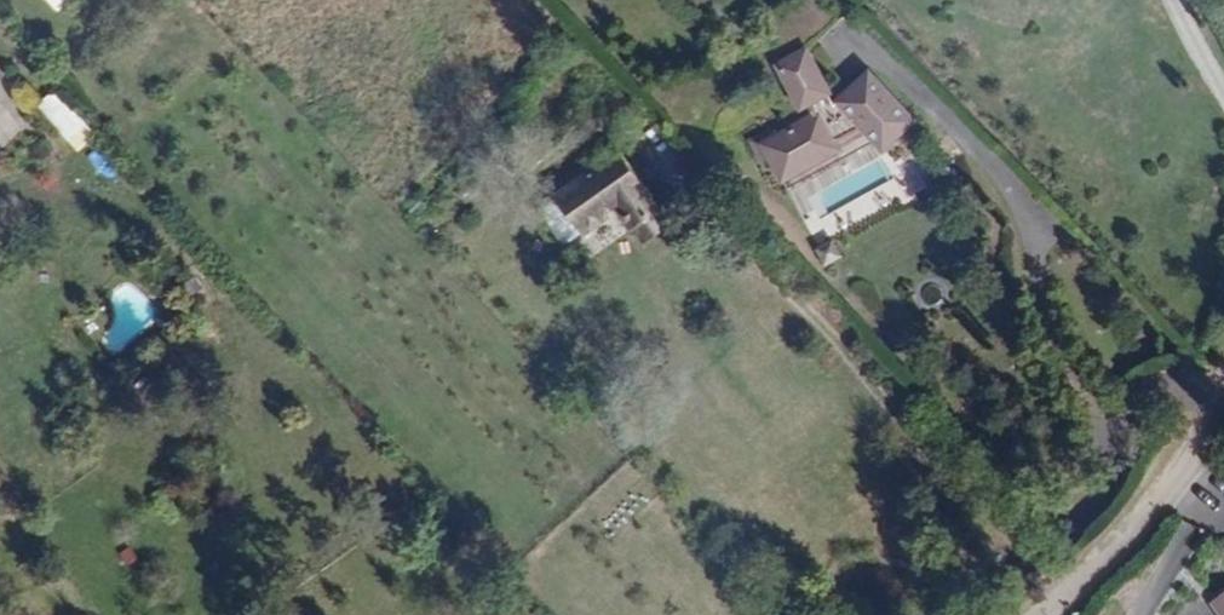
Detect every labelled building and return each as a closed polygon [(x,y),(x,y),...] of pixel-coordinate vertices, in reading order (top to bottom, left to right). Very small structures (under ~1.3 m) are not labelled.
[(806,57),(842,22),(821,0),(813,0),(769,42),(783,68),(777,71),(800,113),(806,110),(813,122),(774,142),(769,134),(748,145),(759,167),(767,162),(779,185),(836,155),(832,147),(860,132),(881,155),(911,128),(867,80),(837,108),(838,109),(832,112),(826,100),(828,99),(806,57)] [(54,90),(38,105),(79,149),(95,134),(54,90)] [(631,229),(660,209),(617,150),(552,196),(581,235),(617,210),(631,229)] [(564,248),(581,235),(552,196),(535,208),(564,248)] [(671,225),(660,209),(631,229),(643,245),(671,225)] [(1209,606),(1216,614),(1223,614),(1223,596),(1209,606)]
